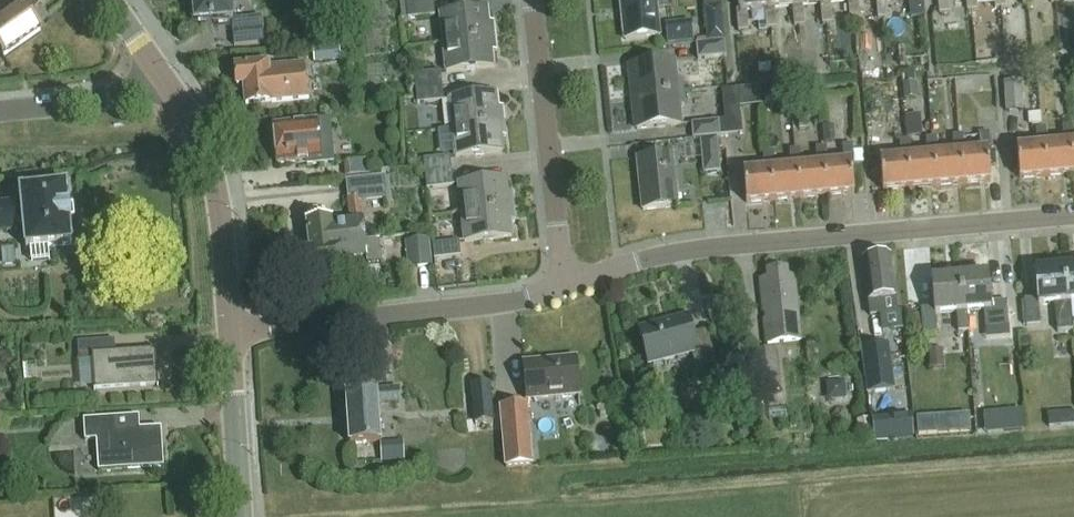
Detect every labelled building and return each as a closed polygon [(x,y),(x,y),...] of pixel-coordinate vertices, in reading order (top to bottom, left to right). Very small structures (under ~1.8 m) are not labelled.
[(21,8),(0,24),(0,54),(3,59),(41,31),(27,12),(37,0),(16,0),(21,8)] [(230,0),(194,0),(194,1),(192,1),(194,22),(208,21),(208,24),(232,21),(234,46),(264,43),(262,17),(232,20),(230,0)] [(658,37),(655,0),(620,0),(625,41),(658,37)] [(740,11),(738,11),(740,33),(750,32),(748,12),(766,10),(768,10),(767,0),(739,0),(740,11)] [(768,10),(766,10),(767,23),(768,30),(778,29),(776,9),(794,8),(796,7),(795,0),(767,0),(768,10)] [(796,7),(794,8),(795,27),(806,27),(804,7),(821,5),(824,5),(823,0),(795,0),(796,7)] [(824,5),(821,5),(823,25),(833,24),(832,4),(849,3),(851,2),(851,0),(823,0),(824,5)] [(851,2),(849,3),(851,22),(861,21),(859,2),(877,0),(851,0),(851,2)] [(879,20),(889,19),(887,0),(877,0),(879,20)] [(940,14),(950,13),(949,0),(939,0),(940,14)] [(968,12),(978,11),(977,0),(967,0),(968,12)] [(996,9),(1006,8),(1005,0),(995,0),(996,9)] [(433,2),(409,5),(410,20),(437,17),(435,2),(433,2)] [(707,44),(724,42),(720,7),(703,8),(707,44)] [(493,24),(489,25),(488,10),(440,15),(443,44),(495,38),(493,24)] [(675,20),(676,39),(704,38),(703,19),(675,20)] [(767,23),(760,23),(760,31),(768,30),(767,23)] [(770,35),(760,36),(761,48),(771,47),(770,35)] [(495,38),(443,44),(446,73),(494,68),(492,53),(496,52),(495,38)] [(724,42),(707,44),(696,45),(697,61),(726,58),(724,42)] [(340,46),(314,49),(315,64),(342,61),(340,46)] [(631,99),(682,94),(681,80),(676,81),(674,62),(630,66),(632,84),(629,85),(631,99)] [(269,68),(269,65),(236,68),(237,88),(244,87),(246,106),(307,100),(304,65),(269,68)] [(443,72),(416,75),(417,90),(444,87),(443,72)] [(904,84),(902,84),(904,100),(917,99),(915,75),(904,76),(904,84)] [(1020,81),(1006,82),(1008,112),(1022,111),(1020,81)] [(444,87),(417,90),(419,105),(446,102),(444,87)] [(737,92),(722,93),(725,125),(740,123),(737,92)] [(682,94),(631,99),(632,113),(634,112),(636,131),(680,126),(678,107),(684,107),(682,94)] [(765,95),(766,106),(775,105),(774,94),(765,95)] [(452,129),(504,123),(503,109),(499,110),(497,95),(449,100),(452,129)] [(1041,113),(1029,114),(1030,125),(1041,125),(1041,113)] [(808,115),(799,116),(800,129),(809,128),(808,115)] [(921,115),(905,117),(907,138),(923,136),(921,115)] [(308,167),(333,164),(329,122),(274,128),(278,166),(308,163),(308,167)] [(692,141),(699,140),(717,138),(720,138),(718,122),(691,125),(692,141)] [(501,138),(506,137),(504,123),(452,129),(455,158),(503,153),(501,138)] [(835,125),(824,126),(825,142),(836,141),(835,125)] [(1048,147),(1045,147),(1048,178),(1073,176),(1073,171),(1072,145),(1073,145),(1073,137),(1073,126),(1062,126),(1064,146),(1048,147)] [(1037,148),(1017,150),(1020,181),(1048,178),(1045,147),(1048,147),(1047,130),(1036,131),(1037,148)] [(964,154),(961,155),(964,186),(991,183),(988,153),(991,153),(989,133),(980,134),(981,153),(964,154)] [(938,157),(935,157),(938,188),(964,186),(961,155),(964,154),(963,135),(953,136),(955,155),(938,157)] [(717,138),(699,140),(703,175),(720,174),(717,138)] [(911,159),(908,159),(911,190),(938,188),(935,157),(938,157),(936,138),(926,139),(928,158),(911,159)] [(902,160),(880,162),(883,193),(911,190),(908,159),(911,159),(910,140),(900,141),(902,160)] [(828,167),(825,167),(827,198),(854,195),(851,166),(854,165),(853,145),(843,146),(844,165),(828,167)] [(801,169),(798,169),(801,200),(827,198),(825,167),(828,167),(826,147),(816,148),(818,167),(801,169)] [(774,171),(771,171),(774,202),(801,200),(798,169),(801,169),(799,150),(790,151),(791,170),(774,171)] [(765,172),(743,174),(746,205),(774,202),(771,171),(774,171),(773,152),(763,153),(765,172)] [(677,208),(671,156),(637,160),(643,212),(677,208)] [(451,157),(424,160),(426,175),(453,172),(451,157)] [(372,161),(345,164),(346,178),(372,176),(373,176),(372,161)] [(453,172),(426,175),(428,189),(454,187),(453,172)] [(365,242),(365,239),(362,203),(387,201),(385,178),(346,181),(350,222),(331,223),(331,221),(306,223),(308,245),(334,243),(333,238),(340,238),(340,243),(346,243),(365,242)] [(461,214),(514,208),(512,195),(508,195),(506,180),(458,185),(461,214)] [(0,205),(0,234),(17,232),(16,222),(22,222),(25,251),(75,246),(69,186),(19,190),(21,208),(15,209),(15,203),(0,205)] [(512,238),(511,223),(515,222),(514,208),(461,214),(464,243),(512,238)] [(380,240),(365,242),(346,243),(340,243),(340,238),(333,238),(334,243),(308,245),(309,253),(300,254),(302,277),(323,275),(324,278),(342,276),(341,261),(368,259),(369,265),(382,264),(380,240)] [(408,269),(433,267),(430,238),(405,241),(408,269)] [(434,259),(461,257),(460,241),(432,244),(434,259)] [(880,317),(899,315),(891,255),(887,256),(882,254),(877,254),(873,257),(862,259),(868,308),(879,307),(880,317)] [(1065,263),(1037,266),(1040,294),(1027,295),(1029,322),(1043,321),(1042,302),(1056,301),(1058,327),(1073,326),(1073,321),(1072,299),(1069,300),(1065,263)] [(1065,263),(1069,300),(1072,299),(1073,299),(1073,263),(1065,263)] [(790,275),(789,268),(766,270),(767,277),(758,278),(764,330),(766,347),(803,343),(801,326),(795,274),(790,275)] [(987,326),(1008,324),(1005,296),(993,297),(990,270),(964,272),(966,308),(970,308),(985,307),(987,326)] [(971,327),(970,308),(966,308),(964,272),(935,275),(937,303),(923,305),(925,331),(939,330),(938,311),(957,309),(959,328),(971,327)] [(695,365),(719,359),(710,326),(696,330),(690,309),(639,323),(649,360),(691,349),(695,365)] [(94,391),(158,387),(156,351),(116,354),(115,340),(77,342),(78,362),(92,361),(94,391)] [(870,394),(895,391),(889,346),(864,349),(870,394)] [(943,349),(929,350),(931,368),(945,367),(943,349)] [(783,391),(778,351),(754,354),(755,356),(748,357),(750,375),(756,374),(759,394),(783,391)] [(528,395),(581,390),(577,352),(525,357),(528,395)] [(489,382),(470,384),(474,424),(493,422),(489,382)] [(379,401),(401,400),(400,386),(374,388),(374,389),(348,392),(352,442),(382,439),(379,401)] [(528,403),(500,405),(505,467),(533,464),(528,403)] [(1066,413),(1067,426),(1073,426),(1073,413),(1066,413)] [(911,414),(872,418),(874,441),(913,438),(911,414)] [(164,468),(161,429),(140,431),(139,418),(84,421),(85,443),(97,442),(99,473),(164,468)] [(870,419),(858,420),(859,434),(872,432),(870,419)] [(751,421),(739,423),(741,438),(754,436),(751,421)]
